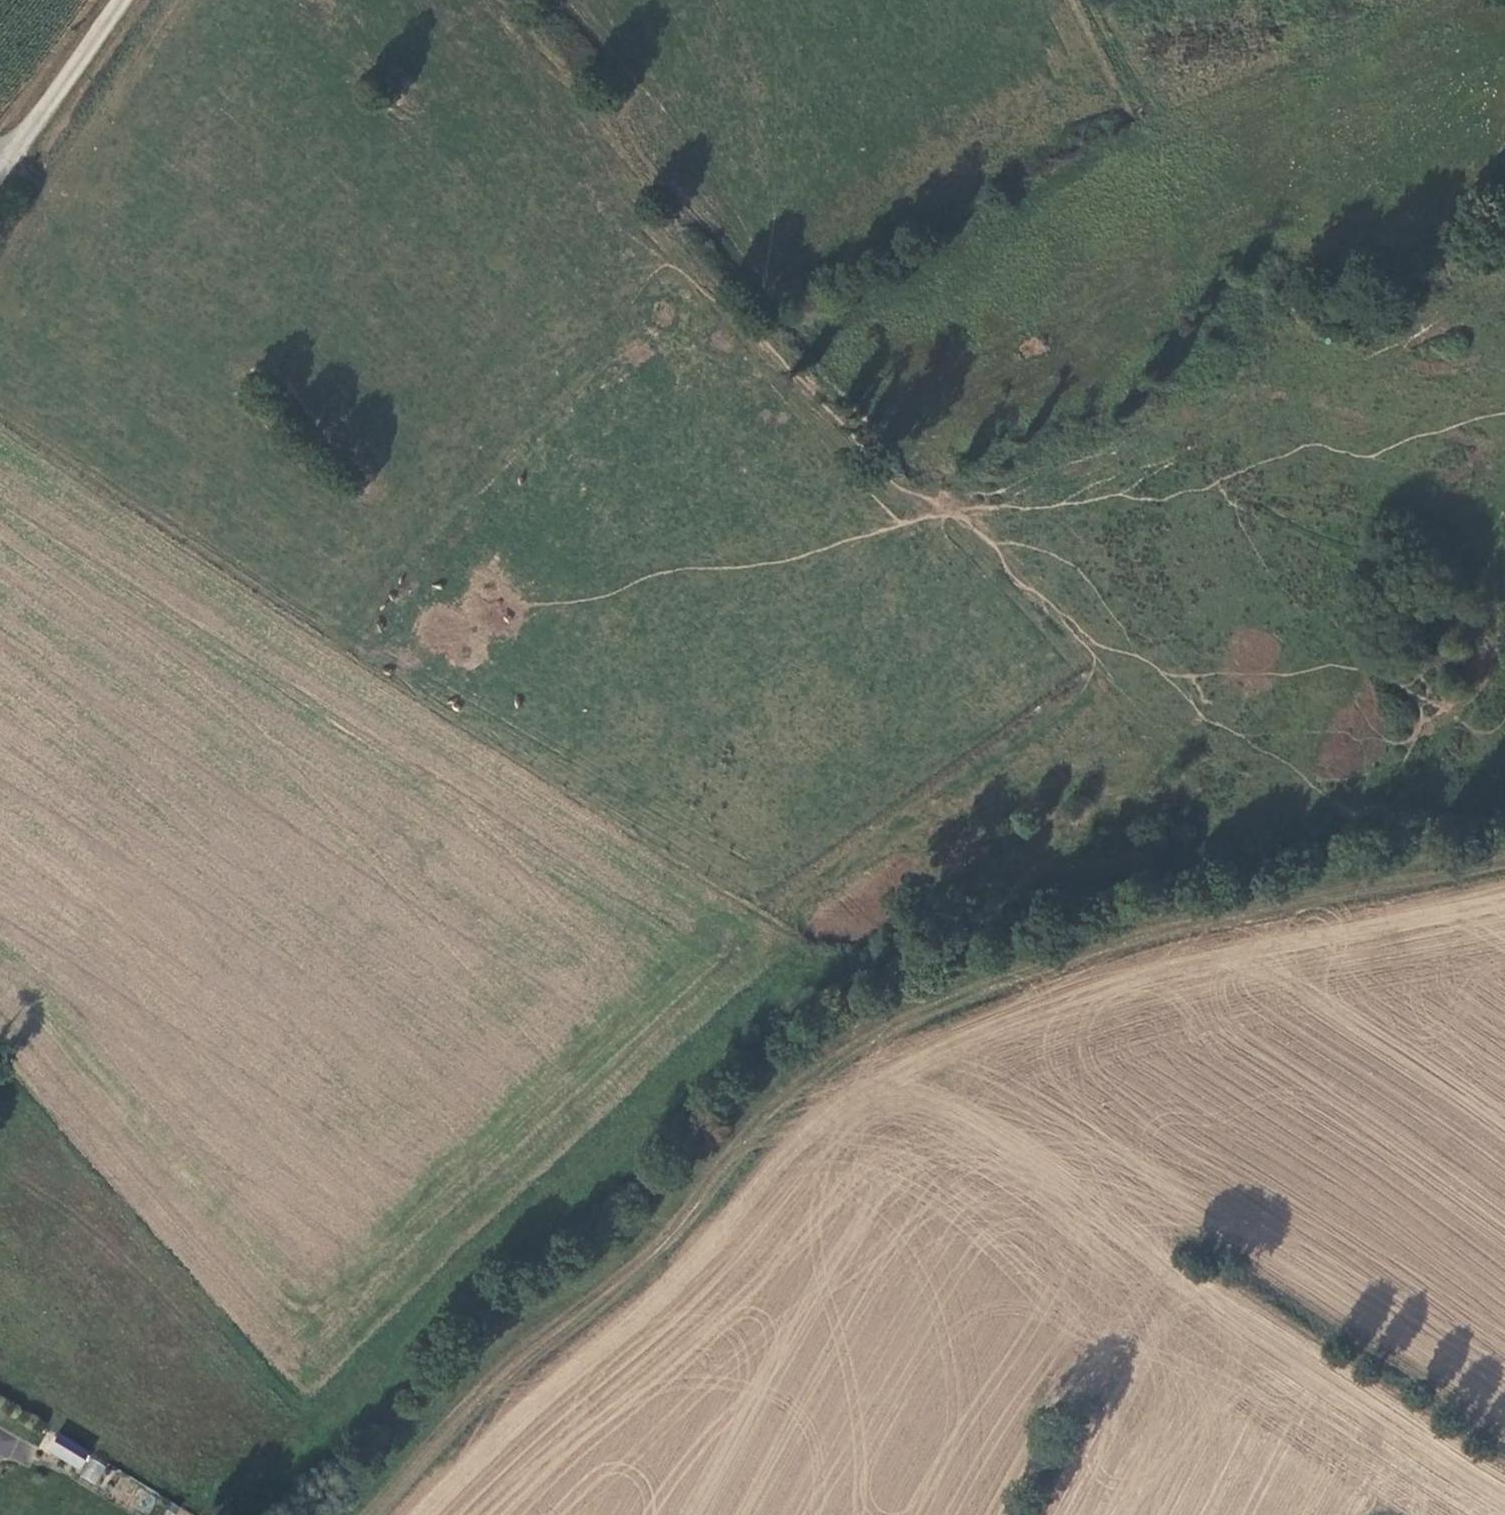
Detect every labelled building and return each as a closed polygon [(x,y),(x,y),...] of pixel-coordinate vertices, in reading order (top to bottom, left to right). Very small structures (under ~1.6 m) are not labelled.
[(79,1470),(90,1451),(58,1432),(47,1451),(79,1470)] [(97,1485),(106,1465),(90,1458),(81,1477),(97,1485)]
